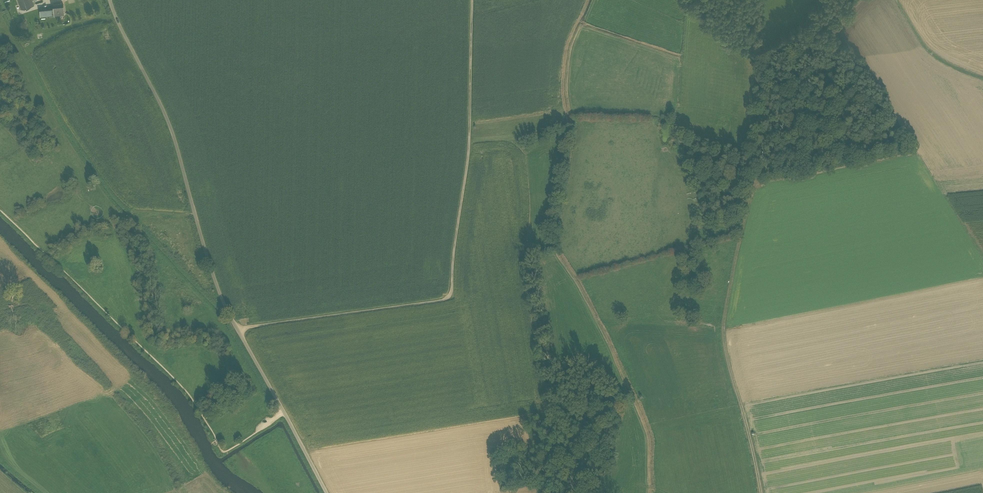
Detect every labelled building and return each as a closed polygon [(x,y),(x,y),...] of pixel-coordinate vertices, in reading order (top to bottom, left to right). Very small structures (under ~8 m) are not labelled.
[(21,9),(37,4),(35,0),(18,0),(21,9)] [(63,3),(53,4),(53,8),(54,15),(64,14),(63,3)] [(54,15),(53,8),(40,10),(40,16),(54,15)]
